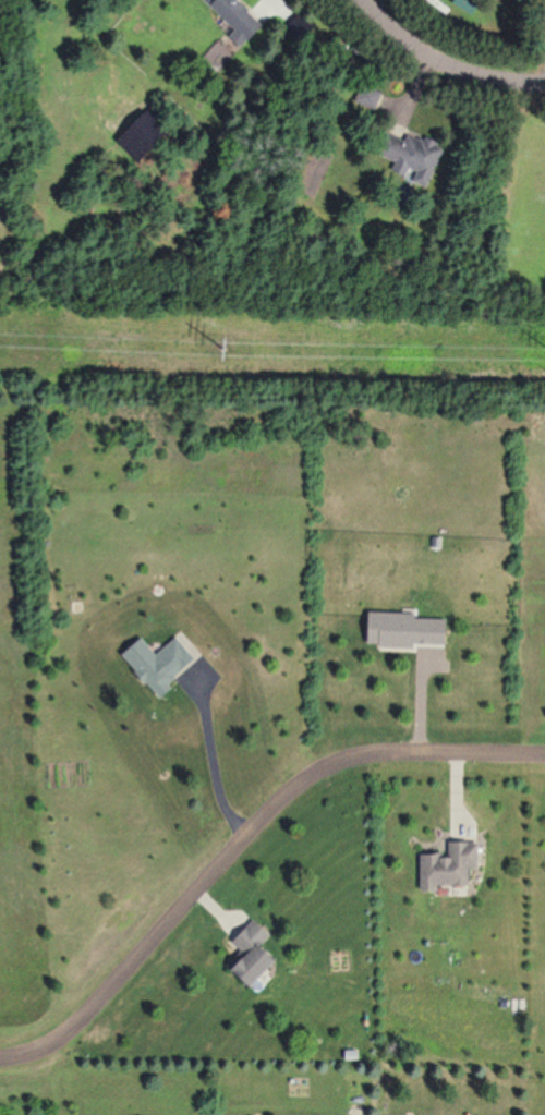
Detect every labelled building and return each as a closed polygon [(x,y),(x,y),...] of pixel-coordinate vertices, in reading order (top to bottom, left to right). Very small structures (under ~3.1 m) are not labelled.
[(243,49),(263,31),(234,0),(219,0),(214,4),(237,30),(231,36),(243,49)] [(154,118),(162,127),(167,123),(160,114),(154,118)] [(397,171),(432,187),(450,148),(415,132),(411,140),(392,132),(382,153),(401,162),(397,171)] [(372,614),(372,647),(454,648),(454,616),(372,614)] [(471,896),(473,841),(450,840),(449,853),(423,852),(422,894),(471,896)] [(286,960),(269,940),(276,934),(261,917),(231,943),(241,954),(231,962),(254,988),(286,960)]
